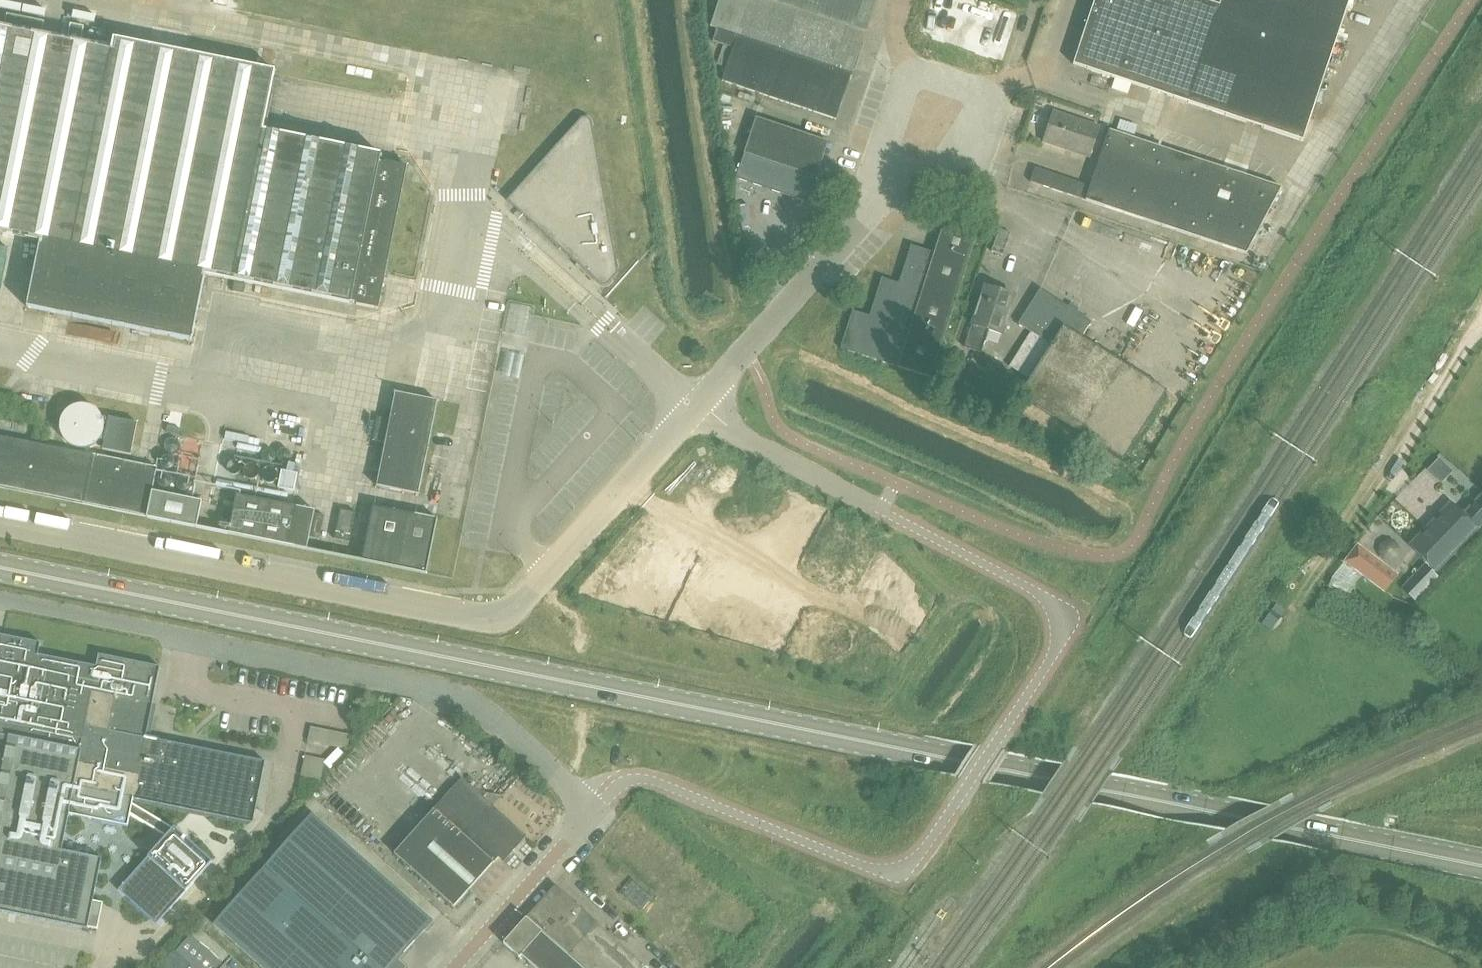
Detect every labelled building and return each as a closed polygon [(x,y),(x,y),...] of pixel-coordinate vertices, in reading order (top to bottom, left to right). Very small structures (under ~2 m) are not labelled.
[(721,82),(838,120),(878,0),(719,0),(709,29),(717,32),(715,40),(733,46),(721,82)] [(1190,102),(1305,140),(1352,0),(1223,0),(1222,5),(1206,0),(1095,0),(1074,63),(1190,102)] [(378,309),(407,165),(381,160),(382,155),(263,131),(275,72),(114,40),(112,49),(80,43),(83,26),(71,23),(67,40),(44,36),(46,23),(7,15),(5,28),(0,27),(0,233),(43,242),(30,307),(193,340),(206,274),(378,309)] [(488,115),(518,95),(509,81),(464,111),(470,121),(485,111),(488,115)] [(1089,156),(1100,126),(1055,111),(1044,141),(1089,156)] [(579,117),(506,199),(599,283),(601,285),(604,285),(606,284),(608,283),(616,275),(617,273),(617,271),(592,127),(591,121),(589,118),(586,116),(583,116),(579,117)] [(811,201),(831,140),(759,116),(739,177),(811,201)] [(1031,181),(1087,200),(1247,252),(1259,259),(1272,235),(1259,228),(1282,186),(1110,129),(1091,185),(1035,167),(1031,181)] [(843,348),(900,366),(900,367),(934,378),(979,236),(944,225),(936,251),(913,244),(901,282),(884,277),(872,315),(855,310),(843,348)] [(1124,261),(1155,269),(1162,243),(1131,235),(1124,261)] [(1239,262),(1236,271),(1254,277),(1257,267),(1239,262)] [(1017,296),(987,286),(967,346),(982,351),(990,328),(1005,333),(1017,296)] [(1023,396),(1126,461),(1169,392),(1178,376),(1162,366),(1152,381),(1084,338),(1095,321),(1043,289),(1021,323),(1055,344),(1023,396)] [(533,334),(531,313),(515,314),(518,335),(533,334)] [(419,494),(438,401),(396,392),(377,485),(419,494)] [(97,411),(91,407),(85,405),(77,405),(71,408),(65,413),(62,419),(61,426),(62,434),(66,440),(72,445),(79,447),(87,447),(94,444),(99,439),(103,432),(104,424),(102,417),(97,411)] [(110,416),(103,448),(130,454),(137,422),(110,416)] [(49,496),(83,503),(148,516),(197,526),(202,501),(153,491),(155,478),(158,467),(59,447),(0,435),(0,486),(49,496)] [(211,472),(212,450),(187,450),(187,472),(211,472)] [(294,473),(288,472),(282,470),(278,487),(295,490),(298,474),(294,473)] [(1446,486),(1470,509),(1481,497),(1481,489),(1462,470),(1446,486)] [(229,532),(307,548),(315,510),(237,494),(229,532)] [(1450,500),(1408,544),(1437,571),(1478,528),(1450,500)] [(427,573),(438,518),(373,505),(362,560),(427,573)] [(1481,525),(1481,507),(1473,515),(1481,525)] [(350,541),(356,511),(340,508),(334,538),(350,541)] [(1344,562),(1385,592),(1398,574),(1357,543),(1344,562)] [(1423,591),(1410,578),(1401,587),(1415,599),(1423,591)] [(38,642),(3,635),(0,635),(0,911),(87,929),(88,927),(98,929),(103,903),(93,901),(102,857),(61,848),(68,814),(128,825),(129,820),(131,810),(134,797),(253,821),(265,761),(207,749),(144,737),(159,668),(126,661),(127,654),(145,658),(148,646),(101,636),(98,648),(122,653),(121,660),(98,655),(95,667),(41,655),(43,648),(90,658),(95,635),(48,624),(44,642),(38,641),(38,642)] [(394,853),(409,867),(454,907),(499,856),(503,860),(514,848),(527,835),(462,777),(394,853)] [(131,810),(129,820),(168,845),(119,897),(156,929),(181,899),(184,902),(210,873),(172,836),(131,810)] [(214,924),(263,967),(391,967),(434,921),(313,813),(214,924)] [(644,963),(555,885),(527,917),(585,967),(639,967),(644,963)] [(534,967),(582,967),(525,918),(503,943),(521,959),(522,958),(534,967)] [(178,967),(193,967),(199,962),(184,949),(172,963),(178,967)] [(230,965),(233,967),(246,967),(237,959),(230,965)]
